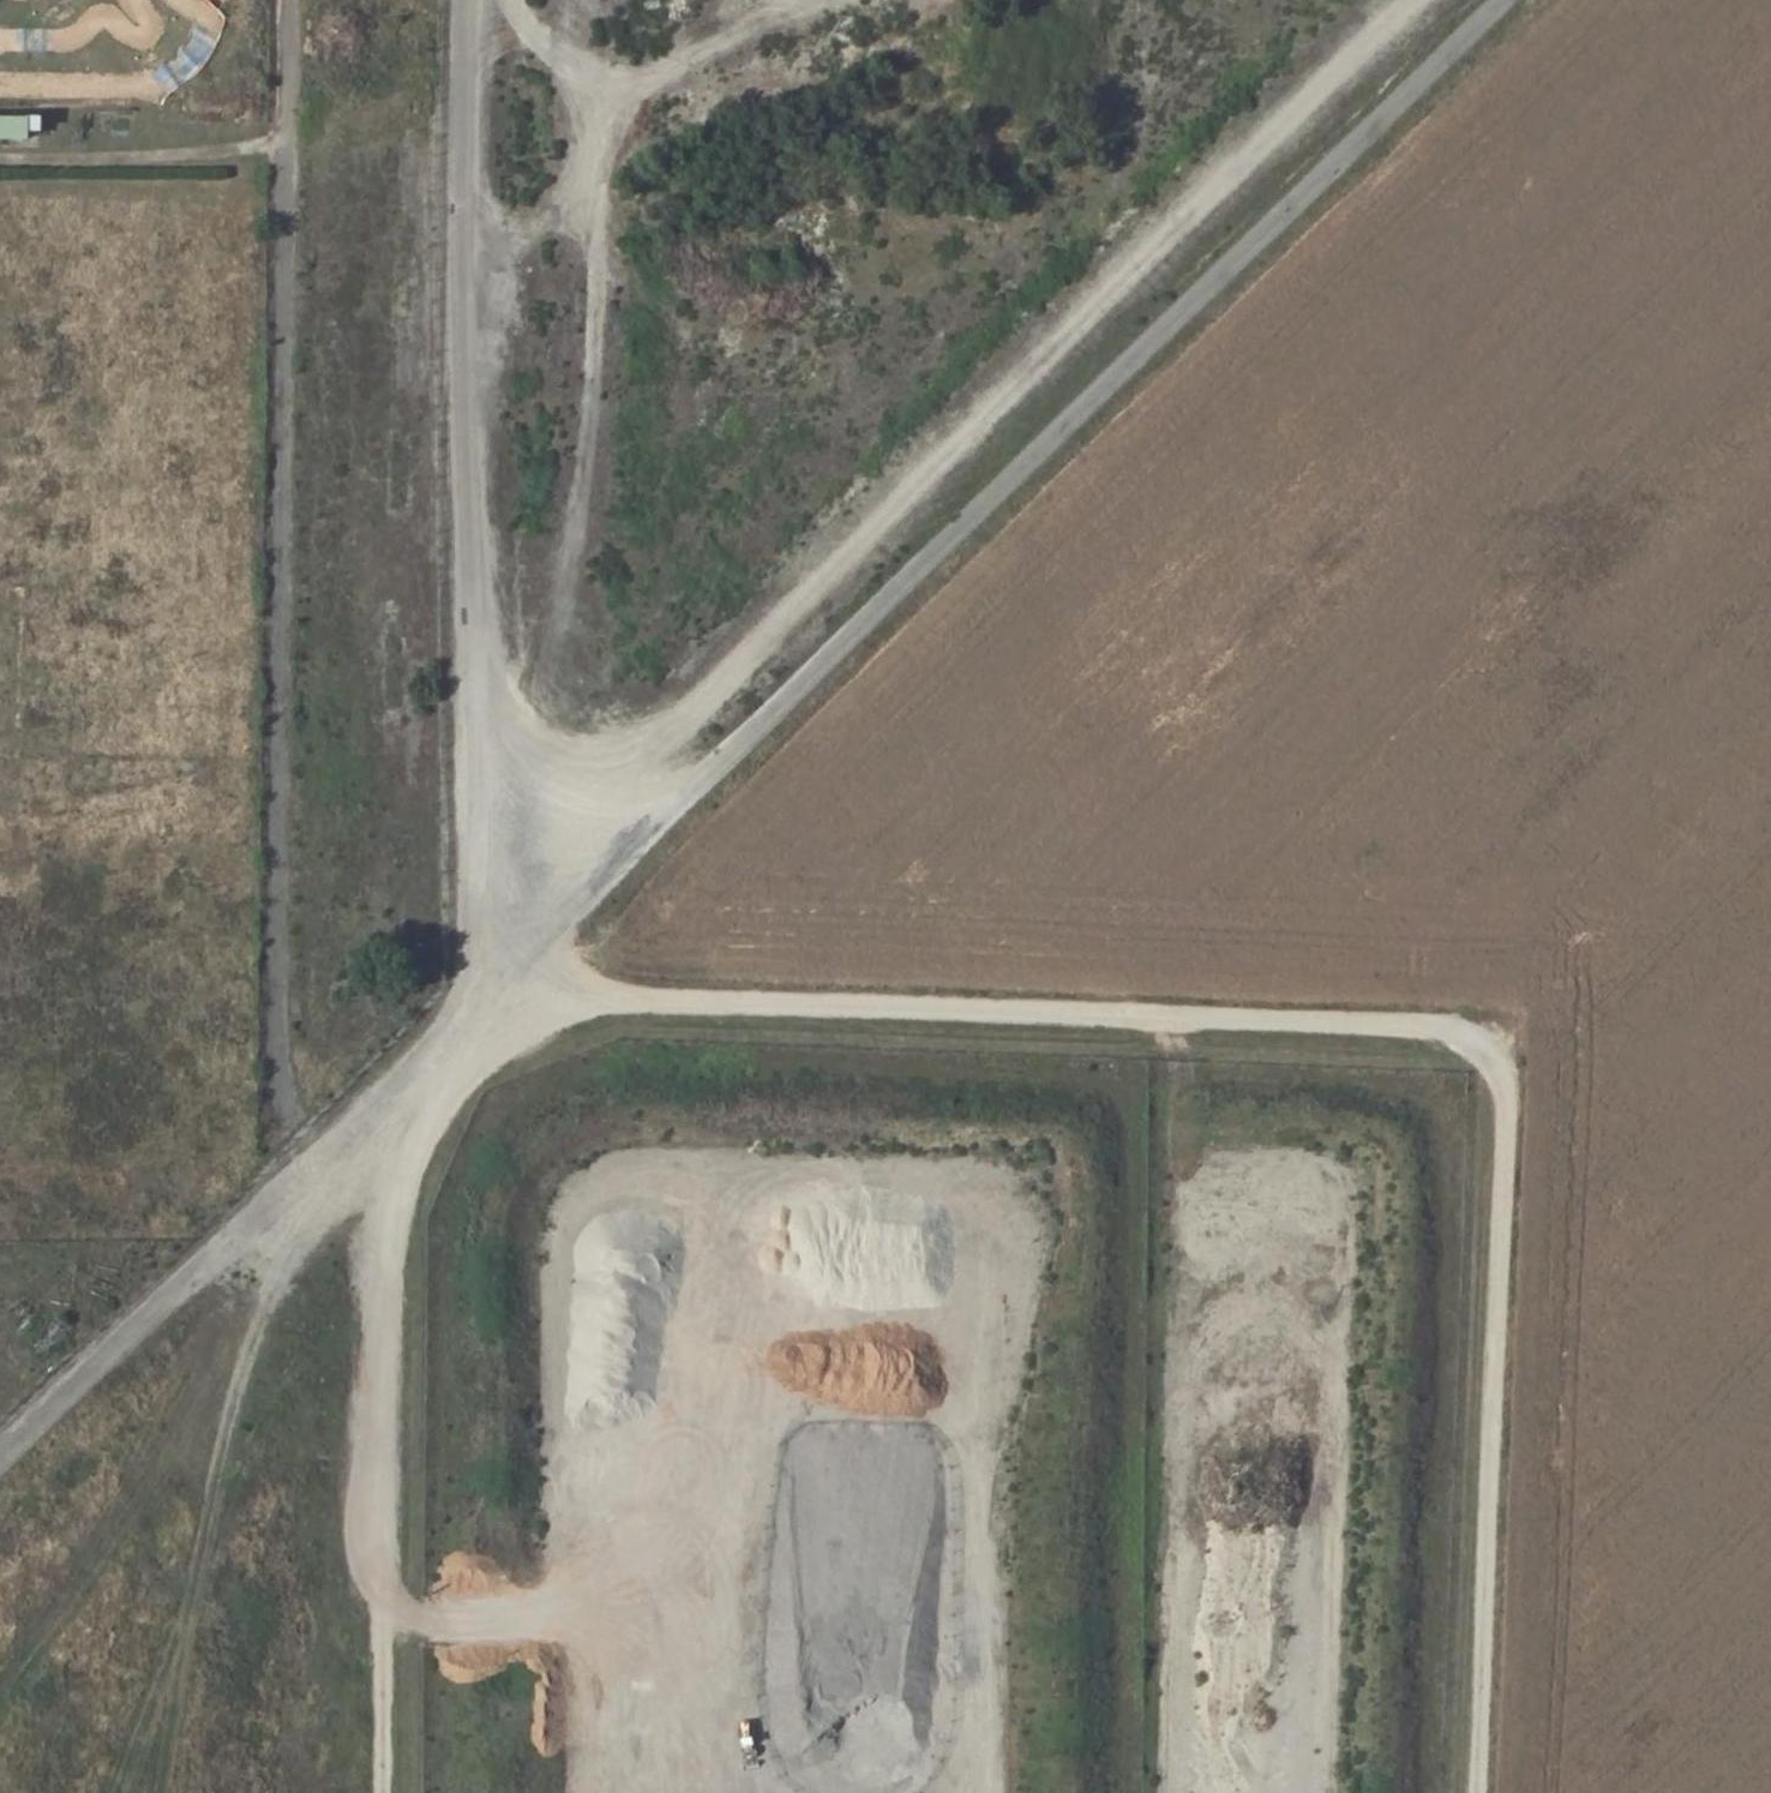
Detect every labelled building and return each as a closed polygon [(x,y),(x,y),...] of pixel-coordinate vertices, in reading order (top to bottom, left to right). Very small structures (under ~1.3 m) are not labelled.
[(34,118),(0,118),(0,140),(34,139),(34,118)]
